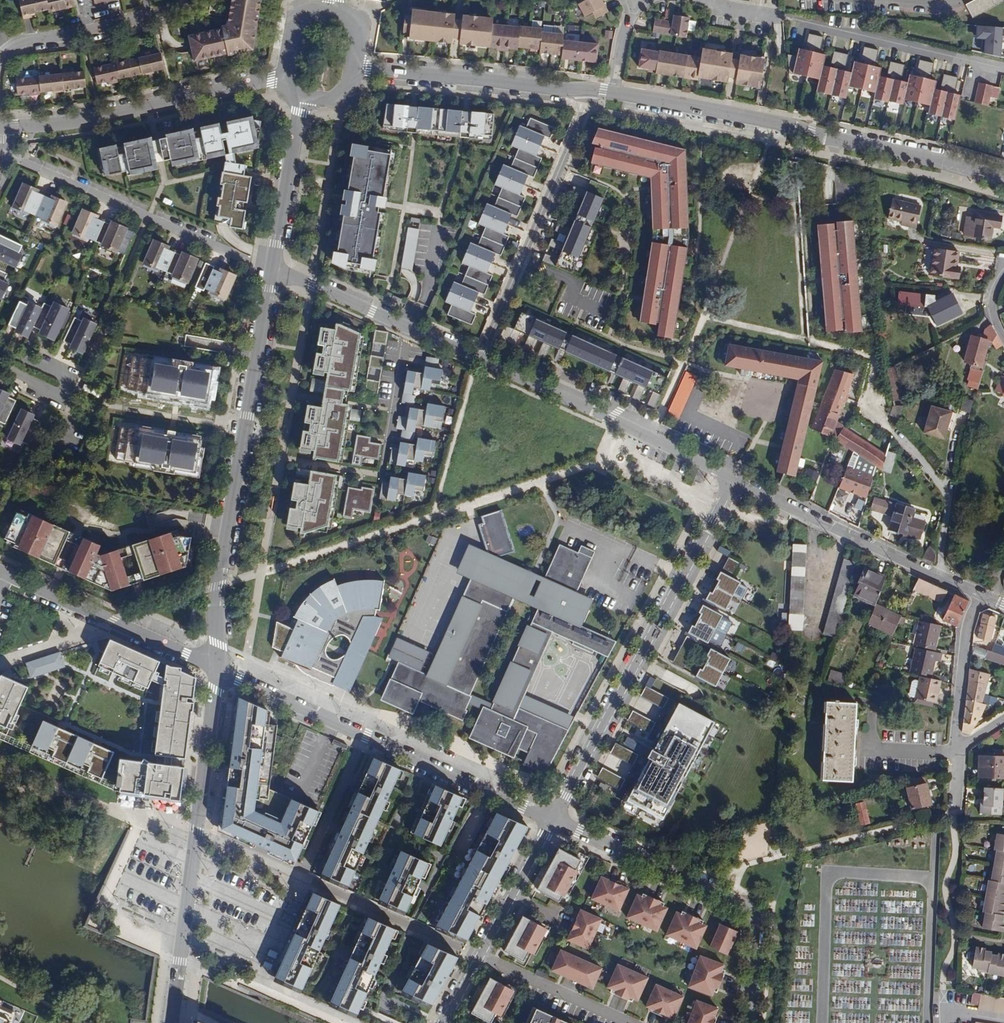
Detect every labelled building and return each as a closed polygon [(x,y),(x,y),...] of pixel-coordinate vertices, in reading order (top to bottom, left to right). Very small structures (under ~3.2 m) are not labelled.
[(24,17),(49,12),(46,0),(20,0),(24,17)] [(49,12),(49,16),(79,9),(77,0),(46,0),(49,12)] [(190,35),(196,62),(258,50),(265,0),(232,0),(228,27),(190,35)] [(600,0),(586,0),(577,5),(585,17),(592,13),(596,19),(607,13),(600,0)] [(966,5),(973,18),(1003,1),(1003,0),(975,0),(966,5)] [(450,43),(451,38),(453,22),(453,16),(412,12),(409,39),(450,43)] [(672,23),(664,21),(662,34),(676,37),(685,38),(689,18),(681,17),(675,16),(673,16),(672,23)] [(460,44),(488,47),(491,25),(491,20),(462,17),(462,22),(460,39),(460,44)] [(662,34),(664,21),(654,19),(652,33),(662,34)] [(451,38),(460,39),(462,22),(453,22),(451,38)] [(491,25),(488,47),(495,48),(495,51),(502,52),(505,26),(491,25)] [(505,26),(502,52),(510,52),(510,49),(517,50),(517,47),(519,28),(505,26)] [(517,47),(528,48),(530,28),(519,26),(519,28),(517,47)] [(530,28),(528,48),(539,50),(541,32),(542,29),(530,28)] [(539,50),(539,52),(550,54),(552,33),(541,32),(539,50)] [(561,55),(563,41),(563,35),(552,33),(550,54),(561,55)] [(561,59),(578,61),(580,43),(563,41),(561,55),(561,59)] [(580,43),(578,61),(595,63),(597,44),(580,43)] [(800,48),(795,74),(821,79),(818,92),(848,98),(848,94),(851,88),(878,93),(877,99),(905,105),(907,101),(931,105),(929,115),(957,120),(962,95),(956,92),(937,88),(939,80),(911,74),(908,82),(886,78),(882,75),(883,67),(856,61),(855,65),(853,72),(838,69),(833,66),(826,65),(828,54),(800,48)] [(864,48),(863,59),(876,61),(878,50),(864,48)] [(652,70),(656,71),(658,53),(641,50),(638,68),(648,69),(652,70)] [(701,59),(698,77),(726,81),(727,76),(730,59),(731,54),(702,50),(701,59)] [(655,74),(669,76),(673,54),(659,52),(658,53),(656,71),(655,74)] [(161,53),(140,58),(143,75),(166,69),(161,53)] [(834,61),(846,63),(847,54),(835,53),(834,61)] [(669,76),(683,78),(687,56),(673,54),(669,76)] [(739,61),(736,77),(736,83),(759,86),(762,59),(739,55),(739,61)] [(683,78),(697,81),(698,77),(701,59),(687,56),(683,78)] [(140,58),(117,62),(120,80),(143,75),(140,58)] [(730,59),(727,76),(736,77),(739,61),(730,59)] [(117,62),(95,66),(99,84),(120,80),(117,62)] [(891,62),(887,76),(902,80),(906,66),(891,62)] [(86,70),(40,76),(42,94),(88,87),(86,70)] [(40,76),(18,78),(19,96),(42,94),(40,76)] [(974,102),(987,105),(991,85),(979,82),(974,102)] [(409,106),(386,104),(384,129),(406,131),(409,106)] [(418,107),(409,106),(406,131),(415,132),(418,107)] [(456,111),(418,107),(415,132),(453,136),(456,111)] [(465,112),(456,111),(453,136),(462,137),(465,112)] [(487,114),(465,112),(462,137),(485,139),(487,114)] [(227,121),(227,124),(234,153),(250,150),(248,145),(258,141),(260,127),(255,128),(252,115),(227,121)] [(514,158),(538,168),(542,158),(536,156),(544,136),(550,138),(554,128),(530,118),(526,128),(519,125),(511,145),(518,149),(514,158)] [(227,124),(220,126),(225,155),(234,153),(227,124)] [(159,139),(162,152),(164,161),(171,159),(171,162),(194,157),(201,155),(203,160),(225,155),(220,126),(201,130),(194,131),(193,128),(165,134),(166,137),(159,139)] [(685,149),(602,130),(595,139),(598,139),(596,144),(601,145),(600,148),(594,147),(590,163),(597,165),(598,162),(602,164),(602,166),(622,171),(623,169),(627,170),(626,172),(642,175),(643,171),(649,173),(649,177),(650,186),(652,186),(652,190),(650,190),(652,235),(643,296),(645,297),(645,301),(642,301),(639,322),(655,324),(656,322),(659,322),(658,330),(664,331),(663,336),(673,338),(678,307),(674,306),(675,299),(679,300),(688,237),(687,192),(683,192),(683,185),(686,184),(685,149)] [(159,139),(152,140),(155,154),(162,152),(159,139)] [(155,154),(152,140),(124,146),(126,153),(118,154),(117,147),(116,144),(99,148),(102,161),(106,160),(109,175),(126,171),(127,175),(158,169),(155,154)] [(256,149),(258,141),(248,145),(250,150),(256,149)] [(391,151),(356,145),(336,264),(348,270),(370,274),(381,213),(378,213),(379,208),(381,208),(391,151)] [(124,146),(117,147),(118,154),(126,153),(124,146)] [(227,162),(237,163),(234,153),(225,155),(227,162)] [(538,168),(514,158),(510,168),(503,164),(494,184),(502,188),(498,197),(521,207),(525,197),(519,195),(528,175),(533,178),(538,168)] [(263,187),(265,179),(255,177),(254,185),(263,187)] [(35,215),(44,196),(37,193),(34,191),(35,189),(23,184),(13,207),(28,213),(28,212),(35,215)] [(603,199),(573,186),(570,193),(583,198),(576,215),(593,223),(603,199)] [(51,199),(44,196),(35,215),(43,218),(42,219),(57,225),(67,203),(55,198),(54,200),(51,199)] [(521,207),(498,197),(494,206),(486,203),(478,224),(485,227),(481,236),(505,246),(509,236),(503,233),(511,214),(517,217),(521,207)] [(916,228),(921,206),(892,199),(888,218),(901,221),(900,224),(916,228)] [(220,206),(217,205),(214,221),(230,224),(231,219),(218,217),(220,206)] [(95,241),(104,222),(96,218),(93,217),(94,215),(83,210),(73,232),(88,239),(88,238),(95,241)] [(999,228),(1001,216),(976,212),(975,218),(966,217),(964,234),(989,238),(991,227),(999,228)] [(593,223),(576,215),(574,220),(591,228),(593,223)] [(591,228),(574,220),(570,229),(557,223),(555,230),(568,235),(564,244),(551,238),(548,245),(561,251),(558,259),(545,254),(542,260),(572,274),(591,228)] [(863,331),(857,221),(821,223),(827,333),(863,331)] [(111,225),(104,222),(95,241),(102,244),(102,245),(116,251),(126,229),(115,224),(114,226),(111,225)] [(419,231),(408,229),(401,270),(411,272),(419,231)] [(14,267),(17,259),(18,260),(21,254),(19,253),(23,245),(0,234),(0,261),(14,267)] [(505,246),(481,236),(477,246),(470,243),(461,263),(469,266),(465,275),(488,285),(492,276),(486,273),(495,254),(501,256),(505,246)] [(166,272),(174,252),(167,249),(164,248),(165,245),(154,240),(144,263),(159,270),(159,269),(166,272)] [(958,252),(933,248),(930,274),(958,278),(960,267),(956,266),(958,252)] [(182,255),(174,252),(166,272),(173,275),(173,276),(187,282),(197,259),(186,254),(185,257),(182,255)] [(220,272),(213,269),(204,288),(211,291),(211,292),(225,298),(235,276),(224,271),(223,273),(220,272)] [(3,291),(4,291),(8,283),(4,281),(7,274),(0,271),(0,297),(3,291)] [(488,285),(465,275),(461,285),(453,282),(445,302),(451,304),(447,315),(471,325),(476,315),(470,312),(478,293),(484,295),(488,285)] [(878,282),(879,297),(887,295),(886,282),(878,282)] [(957,312),(954,304),(949,295),(948,296),(935,302),(935,298),(935,295),(899,292),(898,304),(927,307),(935,323),(957,312)] [(946,292),(935,298),(935,302),(948,296),(946,292)] [(949,295),(954,304),(958,302),(953,293),(949,295)] [(393,295),(391,300),(399,304),(402,299),(393,295)] [(34,324),(41,310),(33,306),(34,305),(28,302),(26,304),(20,301),(8,325),(15,328),(15,329),(21,332),(20,333),(28,337),(34,325),(34,324)] [(47,335),(55,338),(69,309),(61,306),(62,304),(54,301),(52,305),(45,301),(41,310),(34,324),(34,325),(41,328),(40,330),(48,333),(47,335)] [(512,328),(504,325),(499,338),(515,345),(520,332),(528,336),(523,349),(530,352),(535,339),(543,342),(538,355),(544,358),(550,346),(559,349),(566,332),(519,311),(512,328)] [(83,354),(96,326),(88,323),(89,321),(83,318),(81,321),(75,318),(63,341),(70,344),(70,346),(75,349),(75,350),(83,354)] [(314,450),(313,457),(339,461),(348,405),(339,403),(340,398),(343,398),(345,391),(351,392),(361,333),(340,324),(336,323),(335,329),(320,327),(313,370),(327,372),(321,407),(307,405),(300,447),(314,450)] [(989,340),(992,342),(996,334),(991,325),(984,329),(982,338),(971,335),(963,362),(982,367),(989,340)] [(375,331),(366,389),(378,391),(387,333),(375,331)] [(566,332),(559,349),(564,352),(572,335),(566,332)] [(996,334),(992,342),(996,348),(1002,345),(996,334)] [(617,354),(572,335),(564,352),(609,371),(617,354)] [(733,344),(728,344),(724,365),(741,369),(740,375),(750,377),(751,371),(798,379),(776,471),(795,476),(798,466),(800,459),(824,356),(806,352),(804,357),(797,356),(798,350),(776,346),(775,352),(733,344)] [(622,357),(617,354),(609,371),(615,374),(622,357)] [(148,392),(211,402),(216,368),(153,359),(133,356),(128,388),(148,391),(148,392)] [(655,407),(668,377),(622,357),(615,374),(623,377),(618,390),(625,393),(630,381),(638,384),(633,397),(640,400),(645,387),(653,391),(648,404),(655,407)] [(885,369),(893,401),(904,398),(894,365),(885,369)] [(423,374),(407,371),(403,393),(412,394),(413,387),(429,390),(430,383),(439,385),(442,370),(425,367),(423,374)] [(881,470),(887,454),(836,422),(854,374),(835,369),(811,429),(829,435),(860,456),(860,455),(876,466),(881,470)] [(969,386),(977,389),(978,386),(982,372),(970,369),(967,380),(970,380),(969,386)] [(679,420),(699,377),(687,371),(667,414),(679,420)] [(1001,376),(995,390),(1003,394),(1002,396),(1003,397),(1003,377),(1001,376)] [(0,390),(0,422),(5,424),(16,401),(8,397),(9,396),(1,392),(2,391),(0,390)] [(970,412),(974,402),(966,398),(962,408),(970,412)] [(427,404),(426,411),(410,408),(406,430),(414,431),(415,424),(432,427),(433,420),(442,421),(444,407),(427,404)] [(895,427),(896,425),(902,406),(893,405),(889,415),(893,416),(890,424),(895,427)] [(944,438),(947,429),(949,422),(953,424),(956,413),(932,405),(924,431),(944,438)] [(20,408),(7,436),(15,439),(14,441),(20,444),(21,441),(29,445),(40,422),(33,418),(34,417),(28,414),(28,412),(20,408)] [(350,421),(360,422),(361,410),(351,409),(350,421)] [(138,464),(200,473),(205,437),(169,432),(168,433),(141,428),(140,432),(123,429),(119,449),(128,451),(127,459),(139,461),(138,464)] [(364,437),(356,436),(352,464),(360,465),(361,457),(378,459),(380,445),(368,443),(363,443),(364,437)] [(391,448),(389,463),(404,465),(406,458),(422,461),(423,454),(432,456),(435,441),(418,438),(416,446),(400,443),(399,449),(391,448)] [(894,457),(887,454),(881,470),(890,472),(893,462),(892,461),(894,457)] [(867,499),(876,466),(860,455),(860,456),(853,472),(846,469),(838,488),(850,492),(850,491),(855,492),(854,494),(867,499)] [(313,457),(310,471),(336,475),(339,461),(313,457)] [(301,527),(301,532),(304,533),(328,525),(336,475),(310,471),(308,485),(294,482),(287,525),(301,527)] [(390,484),(382,483),(380,498),(395,501),(396,493),(413,496),(414,489),(423,490),(425,476),(408,473),(407,479),(391,477),(390,484)] [(356,489),(348,487),(343,516),(351,518),(353,509),(369,511),(373,489),(362,487),(361,490),(360,495),(356,494),(356,489)] [(834,509),(839,511),(841,504),(847,505),(850,495),(840,491),(834,509)] [(890,501),(891,499),(872,492),(868,503),(887,511),(890,501)] [(914,509),(890,501),(887,511),(882,526),(919,538),(924,521),(912,516),(914,509)] [(16,512),(5,538),(15,543),(13,546),(55,565),(58,557),(66,539),(70,531),(54,524),(52,527),(46,524),(48,521),(28,513),(27,516),(16,512)] [(482,582),(491,560),(492,557),(494,553),(442,529),(384,660),(395,666),(396,662),(412,669),(411,671),(426,677),(443,637),(444,638),(453,617),(452,617),(470,576),(482,582)] [(142,572),(144,580),(186,566),(191,537),(179,535),(178,530),(156,537),(157,540),(151,542),(150,539),(133,544),(135,553),(142,572)] [(70,531),(66,539),(80,545),(84,538),(70,531)] [(426,541),(435,544),(437,538),(428,535),(426,541)] [(121,557),(118,549),(101,554),(97,553),(101,545),(84,538),(80,545),(72,563),(69,571),(112,590),(130,585),(127,577),(121,557)] [(513,742),(511,747),(517,749),(527,754),(522,766),(544,776),(568,731),(543,719),(542,722),(528,716),(525,721),(514,717),(552,632),(573,642),(572,644),(592,654),(593,651),(607,657),(615,641),(579,625),(590,601),(575,594),(591,557),(578,551),(578,553),(557,543),(542,579),(540,578),(532,597),(517,590),(524,575),(491,560),(482,582),(470,576),(452,617),(453,617),(444,638),(443,637),(426,677),(411,671),(412,669),(396,662),(395,666),(380,699),(398,707),(408,689),(418,693),(415,700),(460,720),(468,703),(481,709),(468,738),(497,751),(499,752),(505,738),(513,742)] [(133,544),(118,549),(121,557),(135,553),(133,544)] [(805,545),(792,544),(788,630),(801,630),(805,545)] [(934,550),(931,547),(921,557),(934,563),(935,558),(935,555),(934,550)] [(58,557),(55,565),(69,571),(72,563),(58,557)] [(725,566),(737,570),(740,562),(728,558),(725,566)] [(836,637),(856,562),(844,559),(824,634),(836,637)] [(875,604),(885,576),(865,567),(857,582),(859,583),(854,595),(875,605),(875,604)] [(740,582),(720,571),(716,579),(719,580),(712,593),(709,591),(705,599),(725,610),(740,582)] [(142,572),(127,577),(130,585),(144,580),(142,572)] [(947,591),(919,577),(913,588),(940,602),(947,591)] [(296,624),(282,657),(312,668),(334,678),(331,684),(350,693),(381,620),(375,616),(375,609),(380,609),(386,582),(361,580),(336,586),(333,579),(309,595),(293,618),(297,621),(296,624)] [(967,600),(954,594),(943,620),(957,625),(957,624),(967,600)] [(900,616),(875,604),(875,605),(868,623),(892,635),(900,616)] [(708,643),(722,615),(702,605),(698,612),(701,614),(694,626),(692,625),(687,633),(708,643)] [(989,638),(996,620),(985,616),(979,634),(989,638)] [(940,625),(920,620),(914,644),(934,649),(940,625)] [(726,635),(723,642),(732,646),(735,639),(726,635)] [(686,636),(674,664),(685,668),(697,640),(686,636)] [(157,666),(109,643),(93,677),(109,685),(118,666),(120,667),(139,676),(134,686),(145,691),(157,666)] [(1001,645),(995,643),(992,651),(1003,655),(1003,647),(1001,645)] [(941,653),(915,647),(910,672),(931,676),(934,660),(939,661),(941,653)] [(730,659),(710,648),(706,656),(709,657),(702,670),(700,668),(695,676),(715,686),(730,659)] [(1003,664),(1003,655),(992,651),(987,650),(985,658),(1003,664)] [(59,654),(20,666),(24,680),(44,674),(63,669),(59,654)] [(191,682),(166,668),(162,704),(161,706),(155,759),(155,761),(183,762),(191,682)] [(844,685),(847,674),(828,669),(825,680),(844,685)] [(985,693),(989,676),(990,674),(969,669),(966,700),(982,703),(985,693)] [(915,702),(932,706),(933,702),(936,688),(939,688),(941,680),(920,675),(915,702)] [(0,681),(0,730),(5,732),(24,692),(0,681)] [(641,697),(664,708),(669,697),(646,686),(641,697)] [(997,697),(994,696),(985,693),(982,703),(966,700),(962,732),(970,734),(982,713),(986,704),(994,705),(997,697)] [(275,712),(234,700),(216,830),(294,867),(320,813),(266,788),(275,712)] [(852,781),(856,703),(826,701),(822,780),(852,781)] [(649,758),(626,801),(662,820),(714,722),(678,703),(653,750),(651,749),(647,757),(649,758)] [(633,712),(629,721),(650,732),(655,722),(633,712)] [(42,725),(31,750),(100,781),(112,756),(42,725)] [(628,737),(624,745),(636,750),(639,743),(628,737)] [(512,760),(517,749),(511,747),(513,742),(505,738),(499,752),(497,751),(496,753),(512,760)] [(616,743),(610,754),(633,765),(639,754),(616,743)] [(402,771),(368,757),(316,877),(349,892),(402,771)] [(993,757),(979,757),(977,777),(1003,778),(1003,758),(993,757)] [(122,798),(184,805),(188,768),(120,760),(117,788),(123,789),(122,798)] [(617,785),(620,777),(602,770),(599,778),(617,785)] [(926,782),(925,776),(905,781),(906,787),(926,782)] [(931,804),(926,782),(906,787),(911,809),(931,804)] [(430,784),(409,834),(441,848),(464,800),(430,784)] [(1003,788),(984,787),(984,799),(984,806),(981,806),(980,813),(1001,814),(1003,788)] [(870,822),(865,801),(855,803),(859,817),(854,818),(856,826),(870,822)] [(525,827),(492,812),(432,927),(468,943),(525,827)] [(1002,931),(1003,921),(1003,915),(1002,915),(1003,903),(1003,835),(997,834),(993,859),(995,859),(993,872),(990,871),(981,920),(984,921),(983,927),(1002,931)] [(586,863),(559,848),(537,889),(559,901),(564,892),(569,895),(586,863)] [(430,865),(396,851),(375,900),(408,915),(430,865)] [(629,888),(601,876),(591,898),(619,911),(629,888)] [(341,906),(309,892),(267,983),(299,997),(341,906)] [(645,898),(637,894),(627,917),(657,931),(667,908),(659,904),(660,901),(646,895),(645,898)] [(601,919),(580,910),(567,940),(588,949),(601,919)] [(676,912),(666,935),(696,948),(706,925),(698,922),(700,919),(685,912),(684,915),(676,912)] [(545,928),(523,916),(504,951),(523,961),(528,952),(531,953),(545,928)] [(364,919),(323,1010),(351,1022),(356,1022),(397,933),(364,919)] [(737,931),(720,924),(709,947),(727,955),(737,931)] [(459,959),(423,944),(398,991),(436,1007),(459,959)] [(992,954),(992,951),(985,950),(976,948),(972,967),(979,968),(979,971),(1003,975),(1003,956),(992,954)] [(601,968),(561,950),(551,970),(592,989),(601,968)] [(723,965),(700,956),(688,986),(712,995),(715,987),(718,989),(723,974),(721,973),(723,965)] [(648,978),(617,964),(607,987),(615,991),(613,994),(628,1000),(629,997),(637,1001),(648,978)] [(512,989),(489,977),(471,1013),(490,1022),(496,1013),(499,1015),(512,989)] [(655,984),(646,1006),(673,1019),(683,996),(655,984)] [(977,993),(975,1002),(979,1003),(978,1009),(1003,1014),(1003,998),(977,993)] [(687,1022),(712,1022),(717,1008),(696,1000),(687,1022)] [(539,1003),(536,1008),(533,1007),(525,1022),(570,1022),(572,1018),(539,1003)] [(0,1006),(0,1022),(6,1022),(11,1011),(0,1006)]
